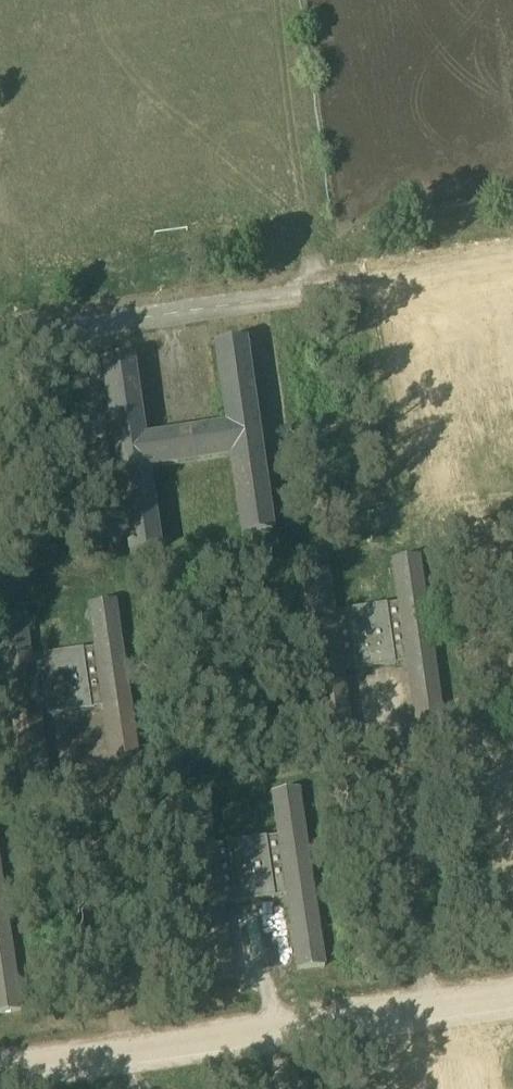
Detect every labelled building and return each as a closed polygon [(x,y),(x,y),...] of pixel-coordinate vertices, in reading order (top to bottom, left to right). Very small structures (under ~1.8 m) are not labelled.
[(99,362),(128,554),(162,549),(151,470),(232,458),(243,537),(274,533),(246,340),(215,345),(227,425),(146,437),(134,357),(99,362)] [(305,572),(330,749),(359,745),(348,675),(405,666),(416,737),(445,732),(419,557),(390,560),(398,606),(340,615),(333,568),(305,572)] [(23,794),(53,790),(43,719),(105,710),(116,781),(146,776),(120,599),(90,604),(97,650),(34,659),(27,613),(0,617),(0,636),(23,794)] [(179,800),(205,979),(237,975),(227,906),(287,897),(297,966),(330,961),(304,782),(271,787),(278,836),(218,845),(211,796),(179,800)] [(21,1004),(0,858),(0,1008),(21,1004)]
